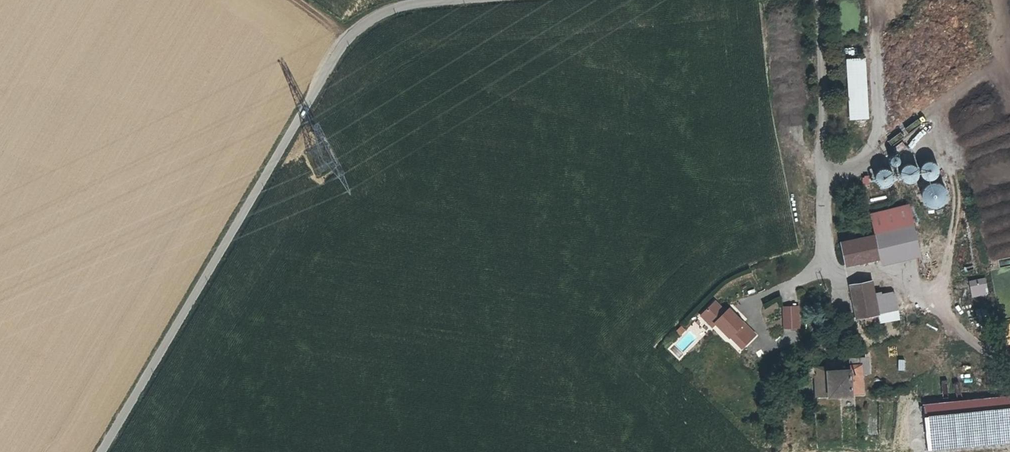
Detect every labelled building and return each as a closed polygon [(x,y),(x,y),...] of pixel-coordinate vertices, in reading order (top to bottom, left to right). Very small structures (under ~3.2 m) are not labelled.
[(870,62),(852,63),(854,122),(872,122),(870,62)] [(891,166),(902,165),(901,154),(890,155),(891,166)] [(925,163),(924,164),(923,165),(921,167),(920,170),(919,173),(920,176),(923,179),(926,181),(930,181),(933,180),(936,178),(937,175),(938,172),(937,168),(935,165),(932,163),(929,163),(925,163)] [(909,165),(906,165),(905,165),(902,167),(900,169),(899,172),(899,176),(901,180),(903,182),(906,183),(909,183),(913,182),(915,180),(917,178),(917,177),(918,175),(917,171),(916,170),(915,168),(913,166),(909,165)] [(882,186),(885,186),(887,185),(890,183),(892,180),(892,177),(892,173),(890,170),(885,168),(882,167),(879,168),(876,170),(874,173),(874,174),(874,178),(874,179),(876,183),(879,185),(882,186)] [(932,186),(928,188),(926,190),(925,192),(924,194),(923,197),(923,199),(923,202),(924,203),(927,208),(931,210),(936,211),(939,210),(942,209),(944,208),(946,205),(947,203),(948,201),(948,198),(947,193),(946,191),(943,189),(942,187),(938,186),(934,186),(932,186)] [(878,234),(911,227),(906,206),(867,213),(872,236),(878,234)] [(911,227),(878,234),(883,258),(916,251),(911,227)] [(883,258),(878,234),(872,236),(843,242),(847,265),(883,258)] [(954,247),(958,263),(965,261),(961,246),(954,247)] [(919,264),(941,260),(938,247),(916,251),(919,264)] [(947,259),(941,260),(947,290),(953,289),(947,259)] [(982,282),(970,285),(974,302),(986,299),(982,282)] [(877,316),(875,300),(872,283),(849,287),(854,320),(861,319),(861,325),(878,322),(877,316)] [(889,298),(875,300),(877,316),(892,314),(889,298)] [(764,317),(780,308),(776,300),(760,308),(764,317)] [(725,312),(715,301),(705,310),(715,321),(714,322),(714,323),(728,337),(729,336),(740,348),(754,334),(742,322),(741,323),(728,309),(725,312)] [(798,305),(782,306),(783,328),(799,328),(798,305)] [(715,321),(705,310),(701,314),(711,326),(714,323),(714,322),(715,321)] [(687,327),(667,350),(680,361),(700,338),(687,327)] [(748,353),(754,361),(764,353),(758,346),(748,353)] [(814,400),(864,397),(862,375),(868,375),(868,360),(865,360),(849,362),(849,372),(828,373),(827,367),(805,369),(805,380),(813,378),(814,400)]
